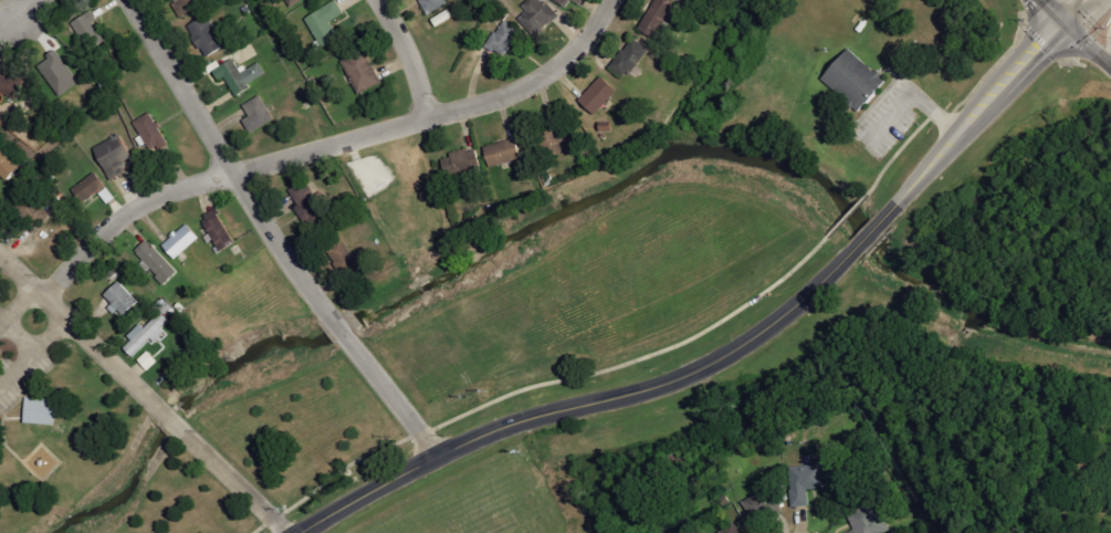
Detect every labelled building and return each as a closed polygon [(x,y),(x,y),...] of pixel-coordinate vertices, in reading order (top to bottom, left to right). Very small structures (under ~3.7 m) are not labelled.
[(206,6),(203,0),(174,0),(181,17),(206,6)] [(453,0),(421,0),(430,15),(454,1),(453,0)] [(559,15),(544,0),(529,0),(523,6),(529,12),(522,19),(540,36),(559,15)] [(660,39),(676,2),(672,0),(656,0),(643,31),(660,39)] [(307,17),(322,48),(341,39),(333,21),(346,15),(340,2),(307,17)] [(456,17),(451,9),(432,20),(437,28),(456,17)] [(100,20),(96,12),(75,22),(89,52),(107,44),(97,22),(100,20)] [(221,29),(218,31),(208,15),(190,27),(209,59),(231,46),(221,29)] [(523,31),(504,20),(489,47),(509,58),(523,31)] [(650,51),(636,39),(613,68),(628,79),(650,51)] [(851,47),(826,77),(866,110),(890,81),(851,47)] [(362,94),(384,83),(367,50),(345,62),(362,94)] [(40,65),(64,96),(82,83),(58,52),(40,65)] [(229,77),(239,97),(253,89),(251,84),(269,75),(262,61),(242,71),(236,59),(215,70),(221,81),(229,77)] [(0,68),(0,91),(20,98),(27,78),(0,68)] [(599,116),(619,89),(602,75),(581,102),(599,116)] [(276,122),(265,96),(246,104),(251,117),(247,119),(253,132),(276,122)] [(172,144),(154,112),(136,122),(155,154),(172,144)] [(136,159),(125,134),(98,146),(114,181),(128,174),(124,165),(136,159)] [(488,146),(493,167),(525,160),(521,139),(488,146)] [(22,169),(0,146),(0,172),(9,182),(22,169)] [(479,147),(444,158),(450,178),(485,168),(479,147)] [(85,204),(110,187),(99,172),(74,189),(85,204)] [(290,192),(313,227),(335,213),(322,193),(319,194),(309,179),(290,192)] [(52,216),(33,195),(19,208),(39,229),(52,216)] [(222,251),(237,244),(223,215),(208,223),(222,251)] [(164,245),(177,260),(203,238),(191,223),(164,245)] [(179,275),(153,240),(138,250),(164,286),(179,275)] [(347,274),(362,266),(349,242),(334,251),(347,274)] [(141,302),(121,282),(107,295),(117,305),(116,307),(126,317),(141,302)] [(172,320),(164,312),(147,328),(143,324),(129,336),(134,342),(128,347),(136,355),(155,338),(158,342),(168,332),(164,328),(172,320)] [(150,371),(160,361),(150,350),(140,360),(150,371)] [(58,424),(59,399),(28,398),(27,424),(58,424)] [(826,489),(825,463),(792,465),(794,507),(811,506),(810,490),(826,489)] [(758,487),(761,493),(745,502),(756,524),(782,510),(767,482),(758,487)] [(885,509),(877,512),(875,505),(851,514),(857,531),(851,532),(894,532),(885,509)] [(737,523),(722,532),(743,532),(737,523)]
